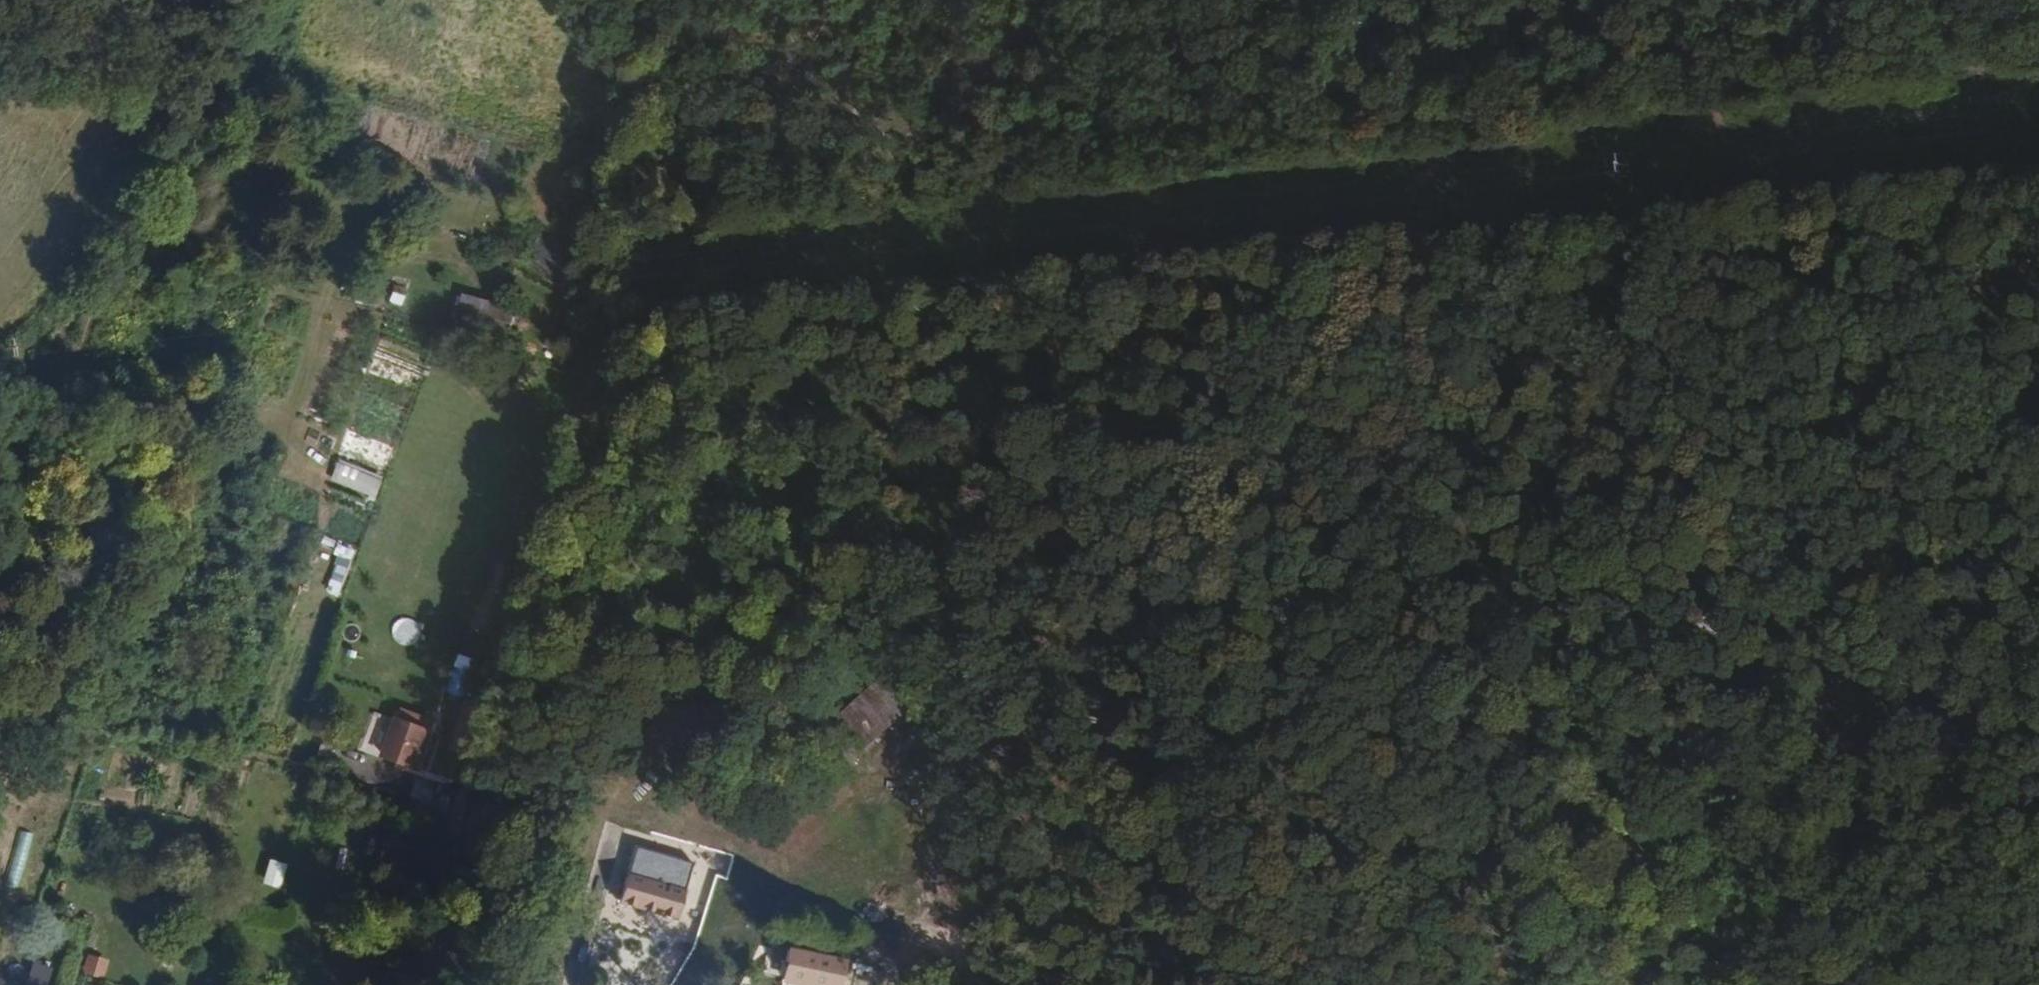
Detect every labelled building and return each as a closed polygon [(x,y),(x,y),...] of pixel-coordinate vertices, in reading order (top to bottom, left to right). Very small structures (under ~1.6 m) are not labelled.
[(464,291),(455,324),(494,334),(503,301),(464,291)] [(324,499),(369,516),(383,476),(338,460),(324,499)] [(398,723),(386,758),(396,761),(400,767),(405,769),(407,765),(420,769),(431,734),(398,723)] [(626,857),(616,901),(679,915),(689,871),(626,857)] [(51,967),(32,962),(26,984),(46,984),(51,967)]
